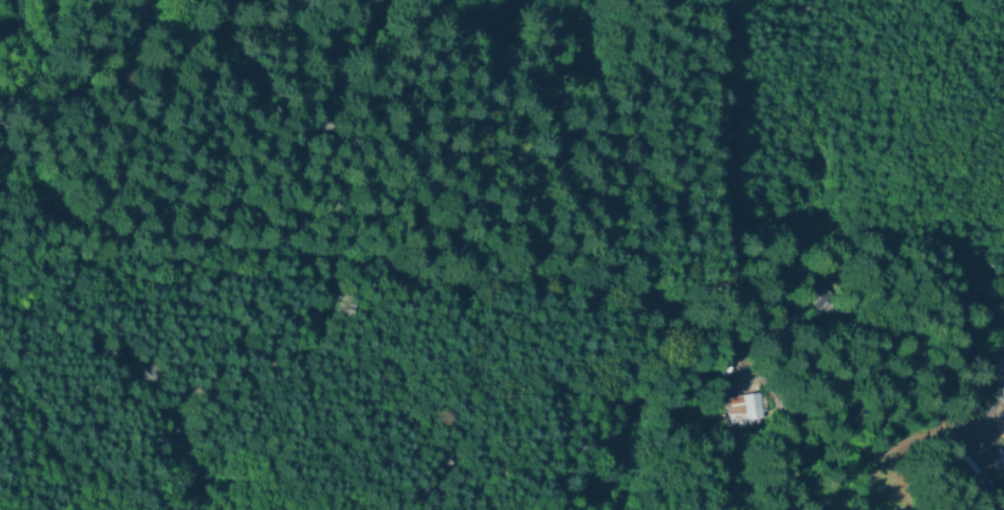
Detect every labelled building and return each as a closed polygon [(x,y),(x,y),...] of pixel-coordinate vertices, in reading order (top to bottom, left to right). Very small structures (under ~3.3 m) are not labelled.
[(999,352),(1003,355),(1003,404),(989,396),(997,382),(986,376),(999,352)] [(766,423),(764,409),(756,410),(753,394),(729,398),(734,428),(766,423)]
